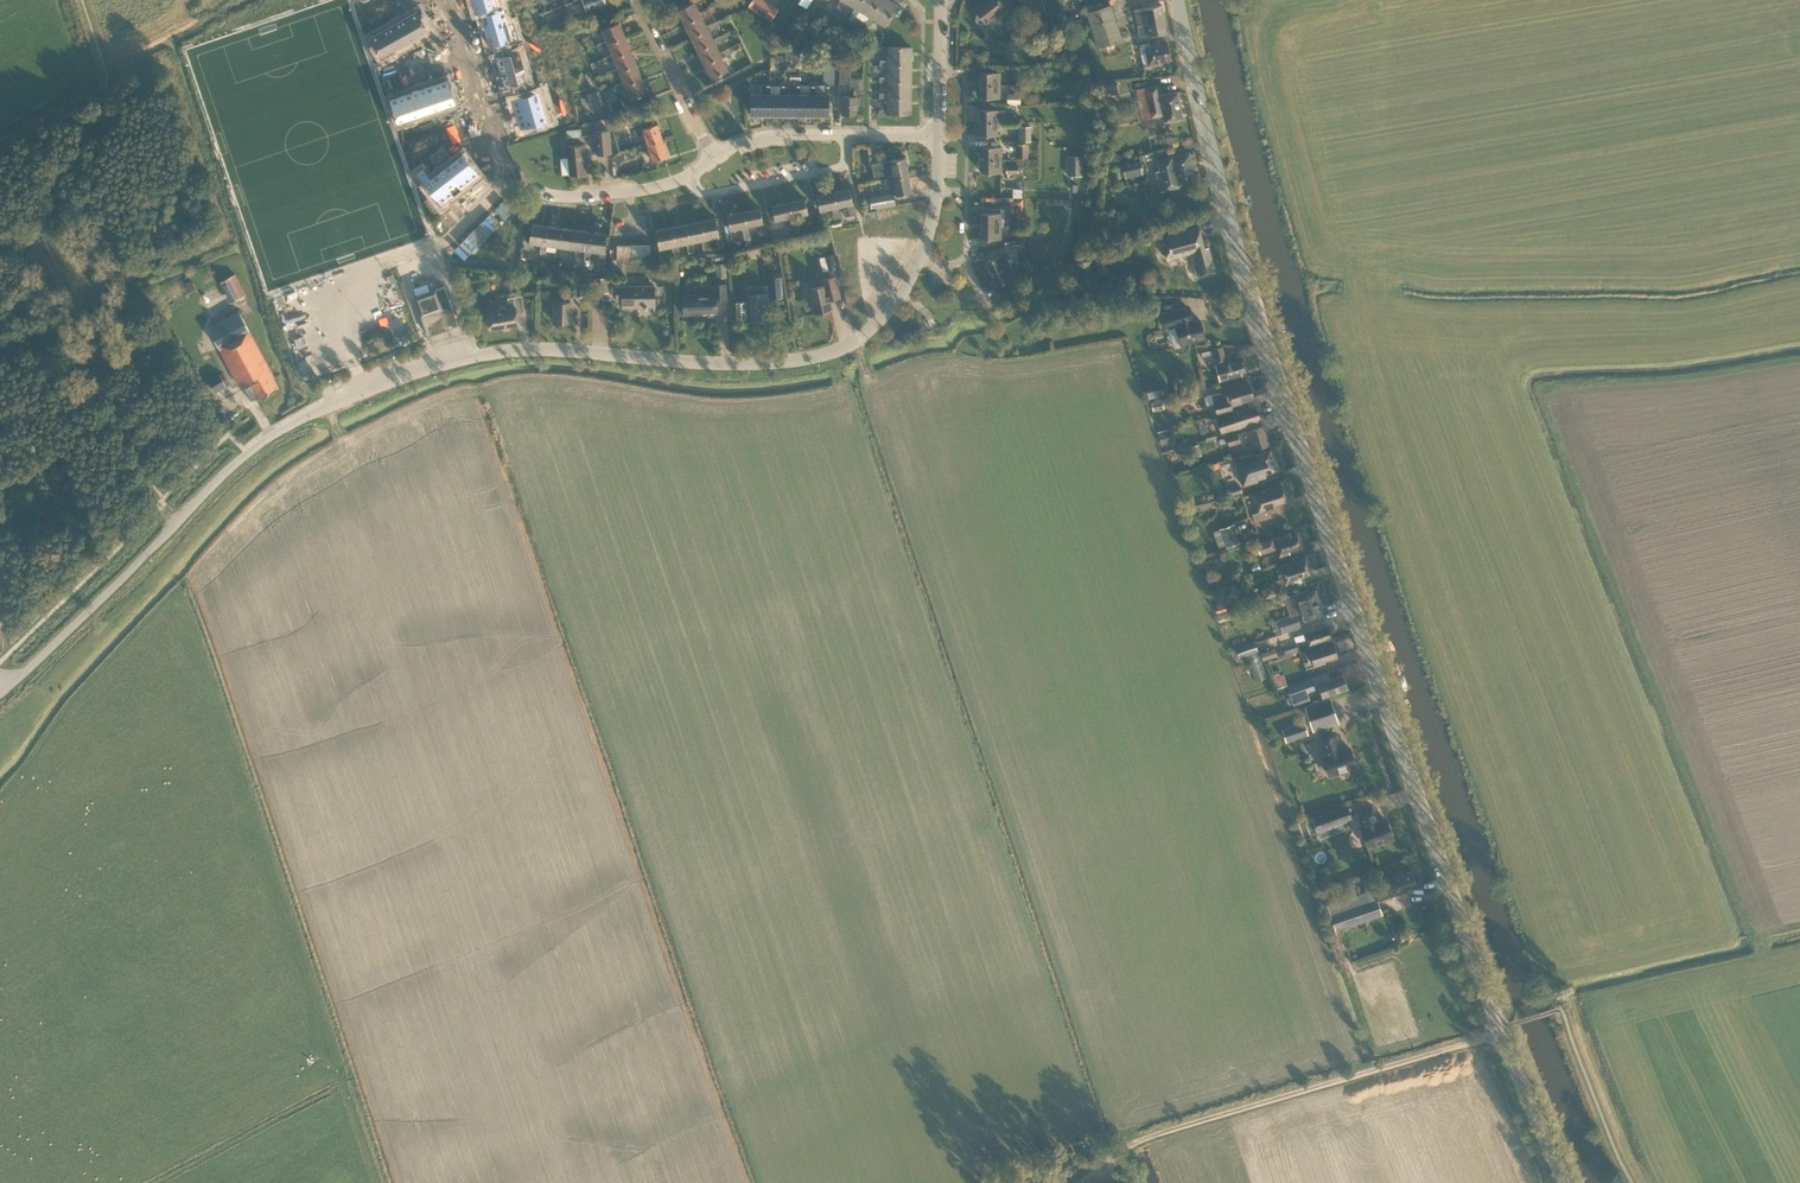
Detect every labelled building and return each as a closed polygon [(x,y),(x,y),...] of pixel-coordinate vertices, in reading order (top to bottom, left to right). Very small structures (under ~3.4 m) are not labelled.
[(476,12),(499,5),(497,0),(472,0),(476,12)] [(605,0),(582,0),(586,10),(606,3),(605,0)] [(708,79),(727,70),(694,0),(689,0),(674,7),(708,79)] [(745,7),(742,0),(741,0),(735,3),(738,10),(745,7)] [(767,16),(773,5),(765,0),(755,0),(751,6),(767,16)] [(897,2),(893,0),(832,0),(835,2),(835,3),(855,14),(858,10),(883,25),(897,2)] [(981,1),(982,2),(974,9),(977,13),(976,14),(976,19),(978,22),(980,23),(986,22),(990,26),(998,19),(994,14),(1005,6),(1001,2),(1003,0),(982,0),(981,1)] [(400,8),(397,3),(390,7),(393,12),(400,8)] [(1122,40),(1111,4),(1087,12),(1098,47),(1122,40)] [(1160,4),(1134,10),(1137,25),(1145,24),(1147,35),(1166,31),(1160,4)] [(400,8),(393,12),(396,18),(403,13),(400,8)] [(504,8),(480,15),(485,30),(508,24),(504,8)] [(377,19),(373,12),(368,15),(371,22),(377,19)] [(415,12),(403,19),(415,40),(427,33),(415,12)] [(1082,22),(1081,15),(1071,16),(1072,24),(1082,22)] [(377,19),(371,22),(375,29),(381,26),(377,19)] [(403,19),(391,26),(403,46),(415,40),(403,19)] [(626,100),(645,93),(618,19),(592,28),(595,37),(602,34),(626,100)] [(508,24),(485,30),(489,45),(497,43),(499,50),(514,46),(512,39),(518,38),(513,22),(508,24)] [(391,26),(379,32),(390,53),(403,46),(391,26)] [(577,29),(566,32),(569,42),(580,39),(577,29)] [(535,31),(520,33),(522,45),(536,44),(535,31)] [(379,32),(366,39),(378,60),(390,53),(379,32)] [(1149,46),(1148,41),(1137,44),(1142,66),(1156,63),(1158,61),(1170,59),(1167,42),(1149,46)] [(519,49),(496,56),(500,71),(523,64),(519,49)] [(787,59),(801,58),(801,50),(787,51),(787,59)] [(823,57),(823,84),(824,84),(830,84),(832,84),(834,84),(834,57),(823,57)] [(523,64),(500,71),(504,85),(527,79),(523,64)] [(845,94),(845,114),(857,114),(857,103),(863,103),(863,68),(840,68),(840,81),(849,81),(849,94),(845,94)] [(979,85),(999,85),(999,72),(979,72),(979,85)] [(793,80),(794,84),(800,84),(800,73),(790,73),(790,80),(793,80)] [(447,81),(433,86),(441,109),(455,104),(447,81)] [(521,95),(511,98),(516,113),(542,106),(548,104),(544,89),(545,89),(543,81),(519,88),(521,95)] [(1119,94),(1117,82),(1100,85),(1101,97),(1119,94)] [(766,114),(767,94),(770,94),(770,84),(764,84),(764,94),(751,94),(751,113),(766,114)] [(782,114),(782,94),(785,94),(785,84),(779,84),(779,94),(770,94),(767,94),(766,114),(782,114)] [(797,114),(797,94),(800,94),(800,84),(794,84),(794,94),(785,94),(782,94),(782,114),(797,114)] [(812,114),(812,95),(815,95),(815,84),(809,84),(809,95),(800,94),(797,94),(797,114),(812,114)] [(828,114),(828,95),(830,95),(830,84),(824,84),(824,95),(815,95),(812,95),(812,114),(828,114)] [(889,84),(889,100),(909,100),(912,100),(912,93),(914,93),(914,84),(889,84)] [(999,85),(979,85),(979,98),(999,98),(999,85)] [(1160,95),(1158,85),(1136,89),(1138,100),(1126,102),(1129,119),(1141,116),(1142,118),(1163,114),(1164,121),(1182,118),(1177,91),(1160,95)] [(433,86),(419,91),(426,114),(441,109),(433,86)] [(419,91),(404,96),(412,119),(426,114),(419,91)] [(591,108),(600,105),(596,91),(587,94),(591,108)] [(1020,94),(1008,94),(1008,104),(1020,104),(1020,94)] [(404,96),(390,101),(398,124),(412,119),(404,96)] [(889,100),(888,118),(909,118),(909,100),(889,100)] [(542,106),(516,113),(520,128),(536,124),(538,131),(555,126),(553,119),(552,119),(551,114),(545,115),(542,106)] [(979,122),(999,122),(999,109),(979,109),(979,119),(979,122)] [(448,120),(445,113),(439,115),(442,122),(448,120)] [(658,121),(643,124),(642,116),(628,118),(630,126),(634,126),(635,133),(642,132),(647,159),(665,156),(658,121)] [(450,128),(448,120),(442,122),(445,130),(450,128)] [(419,130),(417,122),(411,124),(414,132),(419,130)] [(999,122),(979,122),(979,135),(998,135),(999,122)] [(1018,141),(1031,141),(1031,126),(1018,126),(1018,141)] [(566,129),(567,137),(582,136),(582,128),(566,129)] [(419,130),(414,132),(416,140),(422,138),(419,130)] [(609,130),(595,131),(597,155),(611,153),(609,130)] [(1016,158),(1028,158),(1028,143),(1016,143),(1016,158)] [(585,155),(584,144),(565,146),(566,157),(568,157),(570,174),(585,173),(584,155),(585,155)] [(981,160),(1000,160),(1001,147),(981,147),(981,160)] [(618,164),(625,157),(618,151),(611,158),(618,164)] [(890,151),(889,176),(914,177),(915,160),(899,159),(899,151),(890,151)] [(1196,180),(1190,152),(1157,160),(1159,169),(1156,170),(1161,191),(1178,187),(1178,185),(1196,180)] [(442,153),(436,157),(444,167),(437,172),(454,193),(466,184),(449,163),(442,153)] [(462,153),(449,163),(466,184),(467,183),(468,184),(473,180),(472,180),(479,174),(462,153)] [(1082,156),(1068,156),(1067,175),(1082,175),(1082,156)] [(1122,162),(1125,177),(1143,173),(1139,158),(1122,162)] [(1000,160),(981,160),(981,173),(1000,173),(1000,160)] [(1006,165),(1006,173),(1018,173),(1018,165),(1006,165)] [(422,168),(417,172),(441,203),(454,193),(437,172),(430,178),(422,168)] [(889,176),(889,193),(913,194),(914,177),(889,176)] [(812,194),(815,210),(845,204),(847,215),(857,213),(851,186),(812,194)] [(869,199),(871,209),(895,204),(893,194),(869,199)] [(767,204),(771,219),(809,211),(806,196),(767,204)] [(761,205),(723,214),(726,229),(764,221),(761,205)] [(878,216),(877,210),(864,213),(865,219),(878,216)] [(980,226),(1000,226),(1000,213),(981,213),(980,226)] [(655,248),(722,235),(718,215),(651,228),(655,248)] [(634,217),(619,218),(619,238),(634,237),(635,242),(643,242),(643,228),(635,228),(634,217)] [(589,229),(581,230),(582,247),(590,247),(589,238),(604,238),(604,218),(589,218),(589,229)] [(619,218),(604,218),(604,238),(614,238),(614,248),(620,248),(619,238),(619,218)] [(734,234),(749,233),(749,226),(733,227),(734,234)] [(1000,226),(980,226),(980,239),(1000,239),(1000,226)] [(1197,226),(1161,236),(1167,259),(1194,252),(1197,262),(1194,263),(1197,273),(1199,272),(1200,274),(1215,270),(1208,247),(1204,248),(1198,226),(1197,226)] [(1006,245),(1025,242),(1023,233),(1004,236),(1006,245)] [(1016,251),(1019,258),(1027,254),(1024,248),(1016,251)] [(991,273),(1009,265),(1003,253),(985,262),(991,273)] [(825,256),(828,270),(837,268),(834,254),(825,256)] [(1093,260),(1097,276),(1108,273),(1104,257),(1093,260)] [(616,274),(620,274),(621,259),(608,259),(608,276),(616,276),(616,274)] [(716,264),(717,278),(726,277),(725,263),(716,264)] [(528,274),(529,265),(521,264),(520,273),(528,274)] [(1015,277),(1009,265),(991,273),(997,285),(1015,277)] [(1026,274),(1033,271),(1029,265),(1023,268),(1026,274)] [(220,280),(230,302),(247,294),(236,272),(220,280)] [(772,276),(773,298),(782,297),(781,276),(772,276)] [(837,295),(833,276),(824,278),(826,284),(808,288),(814,313),(832,309),(829,296),(837,295)] [(593,278),(593,292),(609,291),(608,277),(593,278)] [(187,293),(197,288),(193,282),(184,287),(187,293)] [(430,291),(427,282),(414,287),(416,295),(415,296),(428,335),(449,328),(448,325),(451,324),(452,327),(454,326),(458,325),(445,286),(436,289),(430,291)] [(682,295),(683,315),(694,314),(694,313),(716,312),(716,300),(726,299),(726,283),(713,283),(713,293),(682,295)] [(585,284),(574,284),(574,296),(585,296),(585,284)] [(645,307),(645,308),(647,308),(647,305),(654,305),(654,285),(616,286),(616,300),(622,300),(622,307),(645,307)] [(768,300),(767,285),(746,286),(747,302),(736,302),(737,319),(769,318),(768,306),(767,306),(767,300),(768,300)] [(498,310),(487,312),(490,329),(518,324),(517,313),(524,312),(521,295),(508,297),(509,308),(507,308),(504,306),(499,307),(498,310)] [(555,301),(554,322),(570,322),(570,301),(555,301)] [(1193,321),(1188,304),(1164,310),(1169,327),(1175,325),(1180,345),(1205,338),(1199,319),(1193,321)] [(1122,315),(1130,313),(1129,306),(1120,308),(1122,315)] [(241,318),(240,316),(211,332),(239,385),(249,379),(258,396),(259,396),(260,397),(269,392),(268,391),(276,386),(272,378),(274,376),(242,317),(241,318)] [(1202,356),(1210,354),(1208,346),(1200,348),(1202,356)] [(1221,381),(1242,375),(1241,372),(1245,371),(1242,360),(1233,363),(1233,362),(1230,363),(1229,360),(1226,361),(1222,346),(1213,348),(1221,381)] [(219,373),(208,379),(212,387),(224,381),(219,373)] [(1149,399),(1168,394),(1164,378),(1145,383),(1149,399)] [(1241,381),(1223,386),(1223,388),(1210,391),(1217,414),(1232,410),(1230,404),(1253,398),(1249,383),(1242,385),(1241,381)] [(1164,408),(1162,399),(1151,402),(1153,410),(1164,408)] [(1251,405),(1217,416),(1222,432),(1257,422),(1256,419),(1260,417),(1256,408),(1253,409),(1251,405)] [(1229,445),(1240,441),(1240,443),(1248,440),(1251,450),(1268,444),(1262,425),(1226,437),(1229,445)] [(1161,444),(1173,441),(1170,429),(1158,433),(1161,444)] [(1206,440),(1217,437),(1215,432),(1205,434),(1206,440)] [(1190,445),(1193,455),(1201,453),(1199,443),(1190,445)] [(1276,469),(1270,449),(1234,460),(1242,485),(1257,480),(1256,479),(1265,476),(1264,472),(1276,469)] [(1242,492),(1239,484),(1227,488),(1229,496),(1242,492)] [(1286,500),(1281,484),(1252,493),(1257,509),(1251,511),(1254,520),(1265,516),(1263,509),(1273,506),(1273,504),(1286,500)] [(1214,501),(1203,504),(1205,513),(1216,510),(1214,501)] [(1219,528),(1225,546),(1240,541),(1233,523),(1219,528)] [(1276,548),(1277,553),(1278,556),(1289,553),(1289,550),(1301,546),(1297,534),(1290,536),(1289,532),(1257,543),(1260,553),(1276,548)] [(1206,564),(1213,562),(1211,555),(1204,557),(1206,564)] [(1279,566),(1281,573),(1278,574),(1279,578),(1263,583),(1261,589),(1264,599),(1277,594),(1295,588),(1293,582),(1298,580),(1297,578),(1310,574),(1305,557),(1279,566)] [(1309,591),(1308,588),(1295,593),(1304,619),(1323,613),(1315,589),(1309,591)] [(1214,606),(1217,613),(1226,609),(1224,603),(1214,606)] [(1219,622),(1229,618),(1227,612),(1217,616),(1219,622)] [(1278,618),(1283,633),(1301,627),(1296,612),(1278,618)] [(1330,638),(1326,626),(1312,630),(1303,633),(1304,634),(1297,636),(1299,644),(1284,648),(1286,654),(1301,650),(1309,647),(1308,645),(1330,638)] [(1254,642),(1236,648),(1238,656),(1257,650),(1254,642)] [(1309,647),(1301,650),(1300,651),(1303,662),(1312,659),(1314,666),(1325,662),(1324,660),(1337,656),(1333,643),(1323,646),(1322,643),(1309,647)] [(1282,681),(1279,672),(1272,675),(1276,686),(1280,685),(1279,682),(1282,681)] [(1343,674),(1317,683),(1322,697),(1328,695),(1347,688),(1343,674)] [(1307,692),(1316,689),(1312,676),(1302,680),(1303,682),(1307,692)] [(1308,698),(1307,692),(1303,682),(1288,687),(1293,703),(1308,698)] [(1338,722),(1330,697),(1304,706),(1313,731),(1338,722)] [(1307,734),(1303,721),(1282,728),(1286,741),(1307,734)] [(1355,766),(1349,747),(1341,750),(1336,735),(1321,741),(1326,755),(1323,756),(1323,758),(1321,759),(1324,768),(1327,768),(1329,775),(1339,772),(1341,773),(1346,771),(1347,769),(1355,766)] [(1351,819),(1346,804),(1312,816),(1320,838),(1344,829),(1342,822),(1351,819)] [(1372,806),(1357,811),(1363,827),(1361,828),(1367,846),(1375,844),(1376,845),(1384,842),(1385,840),(1392,837),(1386,819),(1378,822),(1372,806)] [(1349,888),(1355,886),(1353,880),(1347,882),(1349,888)] [(1382,913),(1377,900),(1373,889),(1327,904),(1335,929),(1382,913)]
